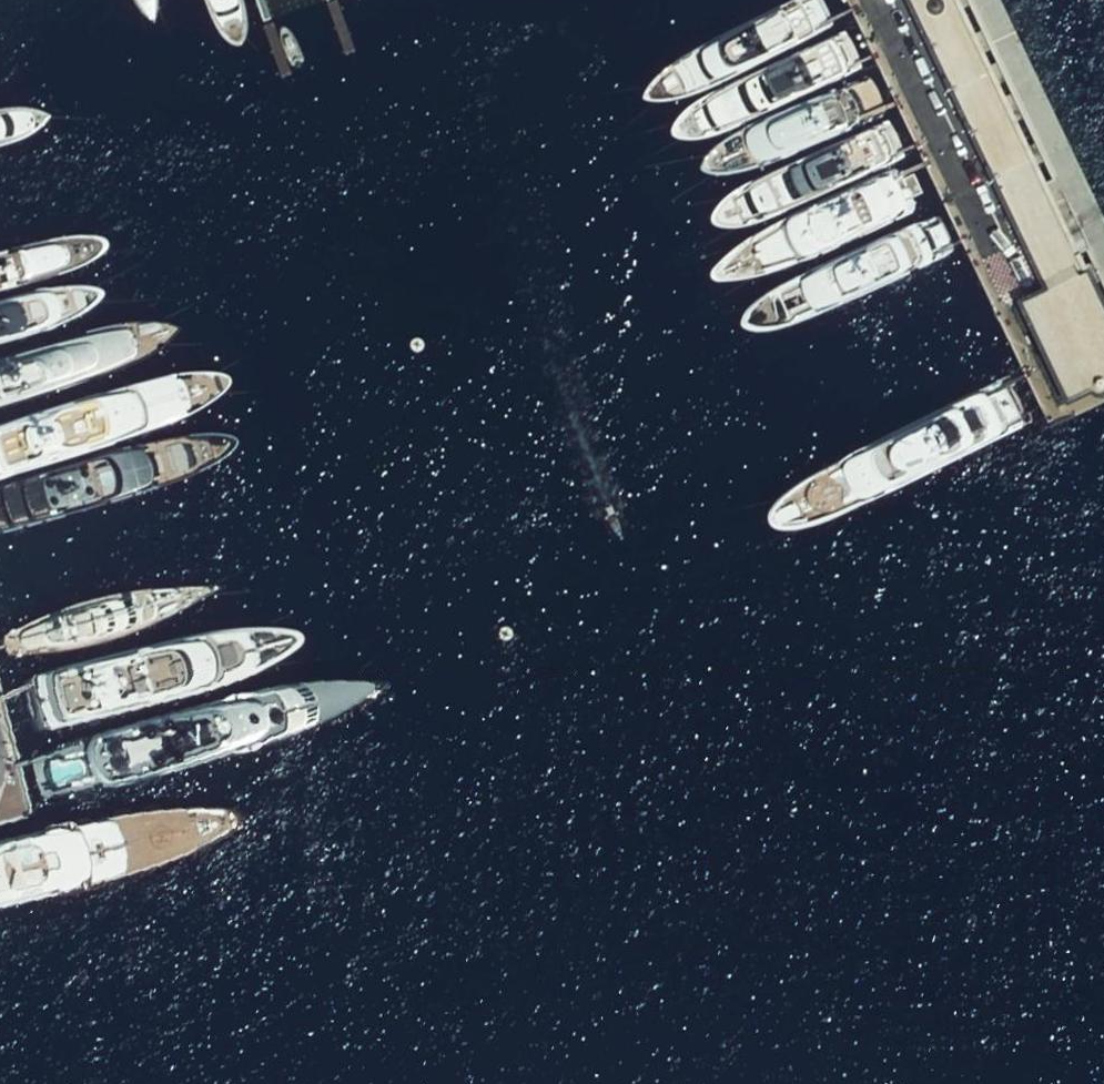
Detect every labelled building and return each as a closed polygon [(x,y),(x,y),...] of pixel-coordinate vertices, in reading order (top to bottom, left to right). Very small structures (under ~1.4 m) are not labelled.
[(1019,300),(1071,402),(1093,391),(1099,397),(1103,397),(1103,297),(1080,247),(1053,192),(959,0),(909,0),(1044,286),(1019,300)]
